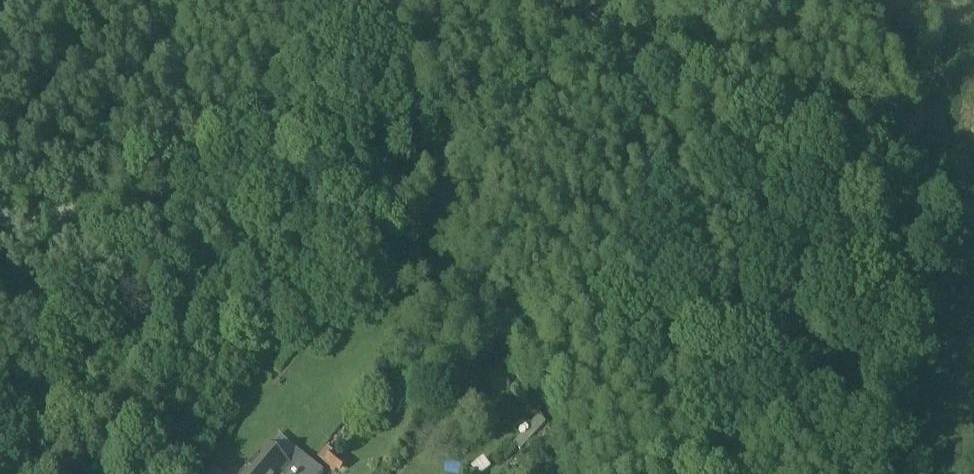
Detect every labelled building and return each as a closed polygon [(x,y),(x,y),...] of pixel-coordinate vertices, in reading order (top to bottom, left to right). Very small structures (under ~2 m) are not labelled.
[(538,417),(531,425),(537,431),(545,423),(538,417)] [(520,450),(537,431),(531,425),(513,444),(520,450)] [(431,436),(440,444),(447,436),(437,428),(431,436)] [(288,464),(287,463),(269,447),(246,473),(280,473),(288,464)] [(287,463),(288,464),(280,473),(301,473),(311,462),(297,451),(287,463)] [(324,472),(311,462),(301,473),(322,473),(324,472)]
